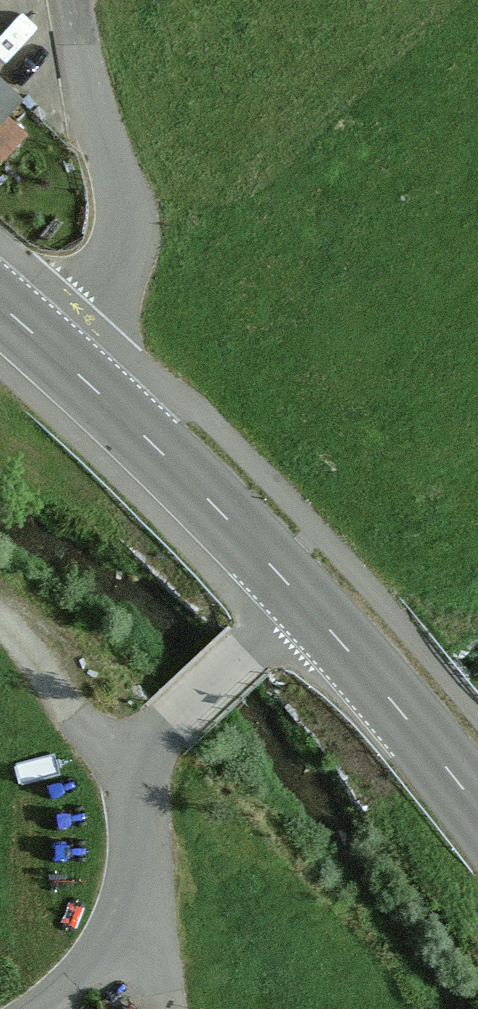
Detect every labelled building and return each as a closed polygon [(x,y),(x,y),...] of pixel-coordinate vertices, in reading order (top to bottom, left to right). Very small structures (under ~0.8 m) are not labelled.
[(0,88),(0,122),(17,102),(0,88)]
